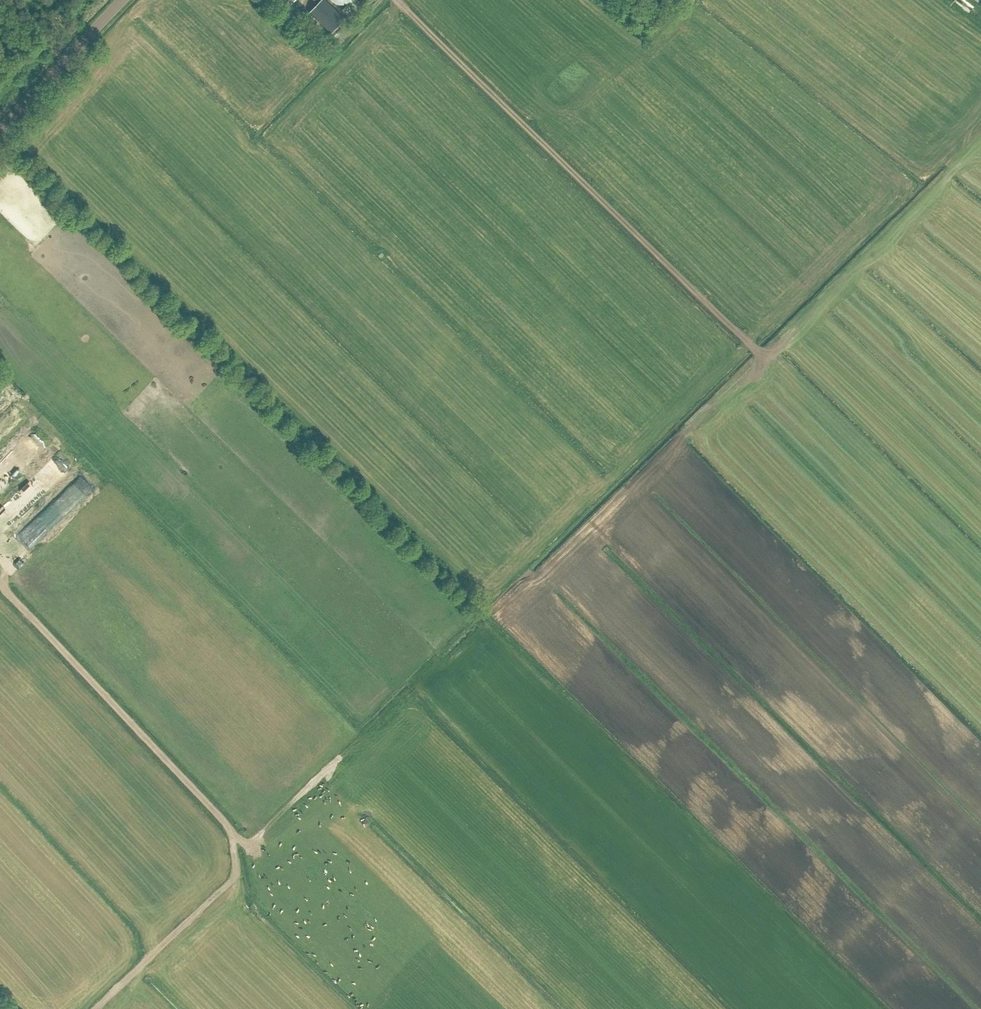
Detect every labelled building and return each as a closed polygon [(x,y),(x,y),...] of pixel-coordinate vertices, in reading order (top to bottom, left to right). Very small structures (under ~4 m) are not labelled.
[(331,33),(339,40),(342,36),(340,34),(342,31),(338,26),(345,19),(325,0),(321,0),(309,12),(331,33)]
